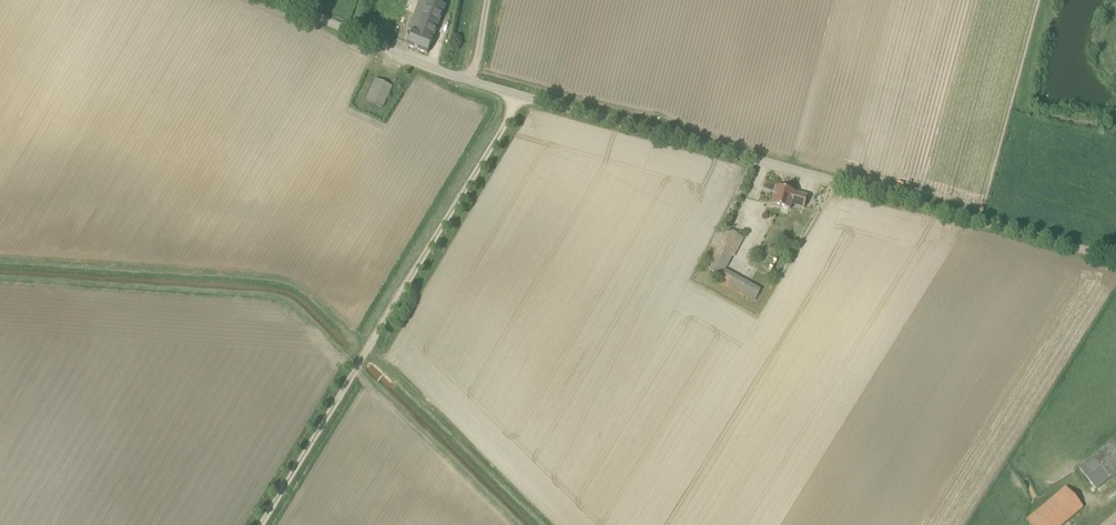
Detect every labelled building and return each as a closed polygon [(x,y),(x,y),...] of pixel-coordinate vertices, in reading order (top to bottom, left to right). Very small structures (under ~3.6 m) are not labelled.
[(410,29),(414,31),(408,46),(427,54),(434,38),(446,6),(438,3),(439,0),(421,0),(410,29)] [(383,108),(392,87),(376,79),(366,101),(383,108)] [(804,208),(807,197),(795,193),(795,194),(778,189),(773,206),(790,211),(792,204),(804,208)] [(722,277),(724,271),(742,237),(729,230),(707,269),(722,277)] [(720,282),(755,302),(762,289),(727,270),(720,282)] [(1115,473),(1115,438),(1079,468),(1096,489),(1115,473)] [(1083,507),(1067,488),(1026,522),(1029,524),(1063,524),(1083,507)]
